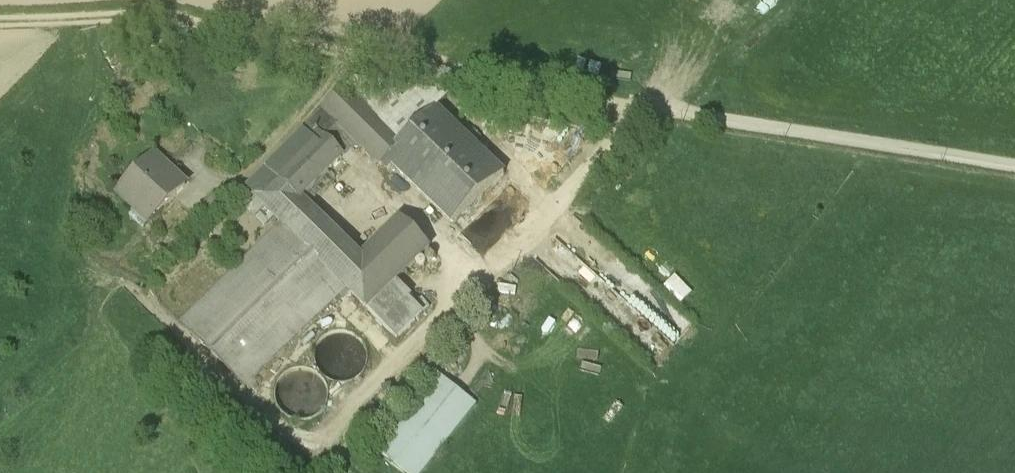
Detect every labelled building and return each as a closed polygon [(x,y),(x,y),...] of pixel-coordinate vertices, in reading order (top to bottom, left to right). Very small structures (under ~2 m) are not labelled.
[(782,2),(779,0),(769,0),(761,14),(772,20),(782,2)] [(403,161),(462,220),(502,181),(433,112),(405,140),(355,89),(315,128),(345,159),(368,137),(397,166),(403,161)] [(345,159),(315,128),(270,172),(300,203),(345,159)] [(109,196),(142,229),(183,189),(150,155),(109,196)] [(356,259),(300,203),(270,172),(248,195),(287,234),(189,331),(244,387),(341,292),(390,341),(414,318),(385,289),(422,253),(393,223),(356,259)] [(678,301),(688,292),(672,274),(662,283),(678,301)] [(474,407),(437,379),(377,457),(398,472),(423,472),(474,407)]
